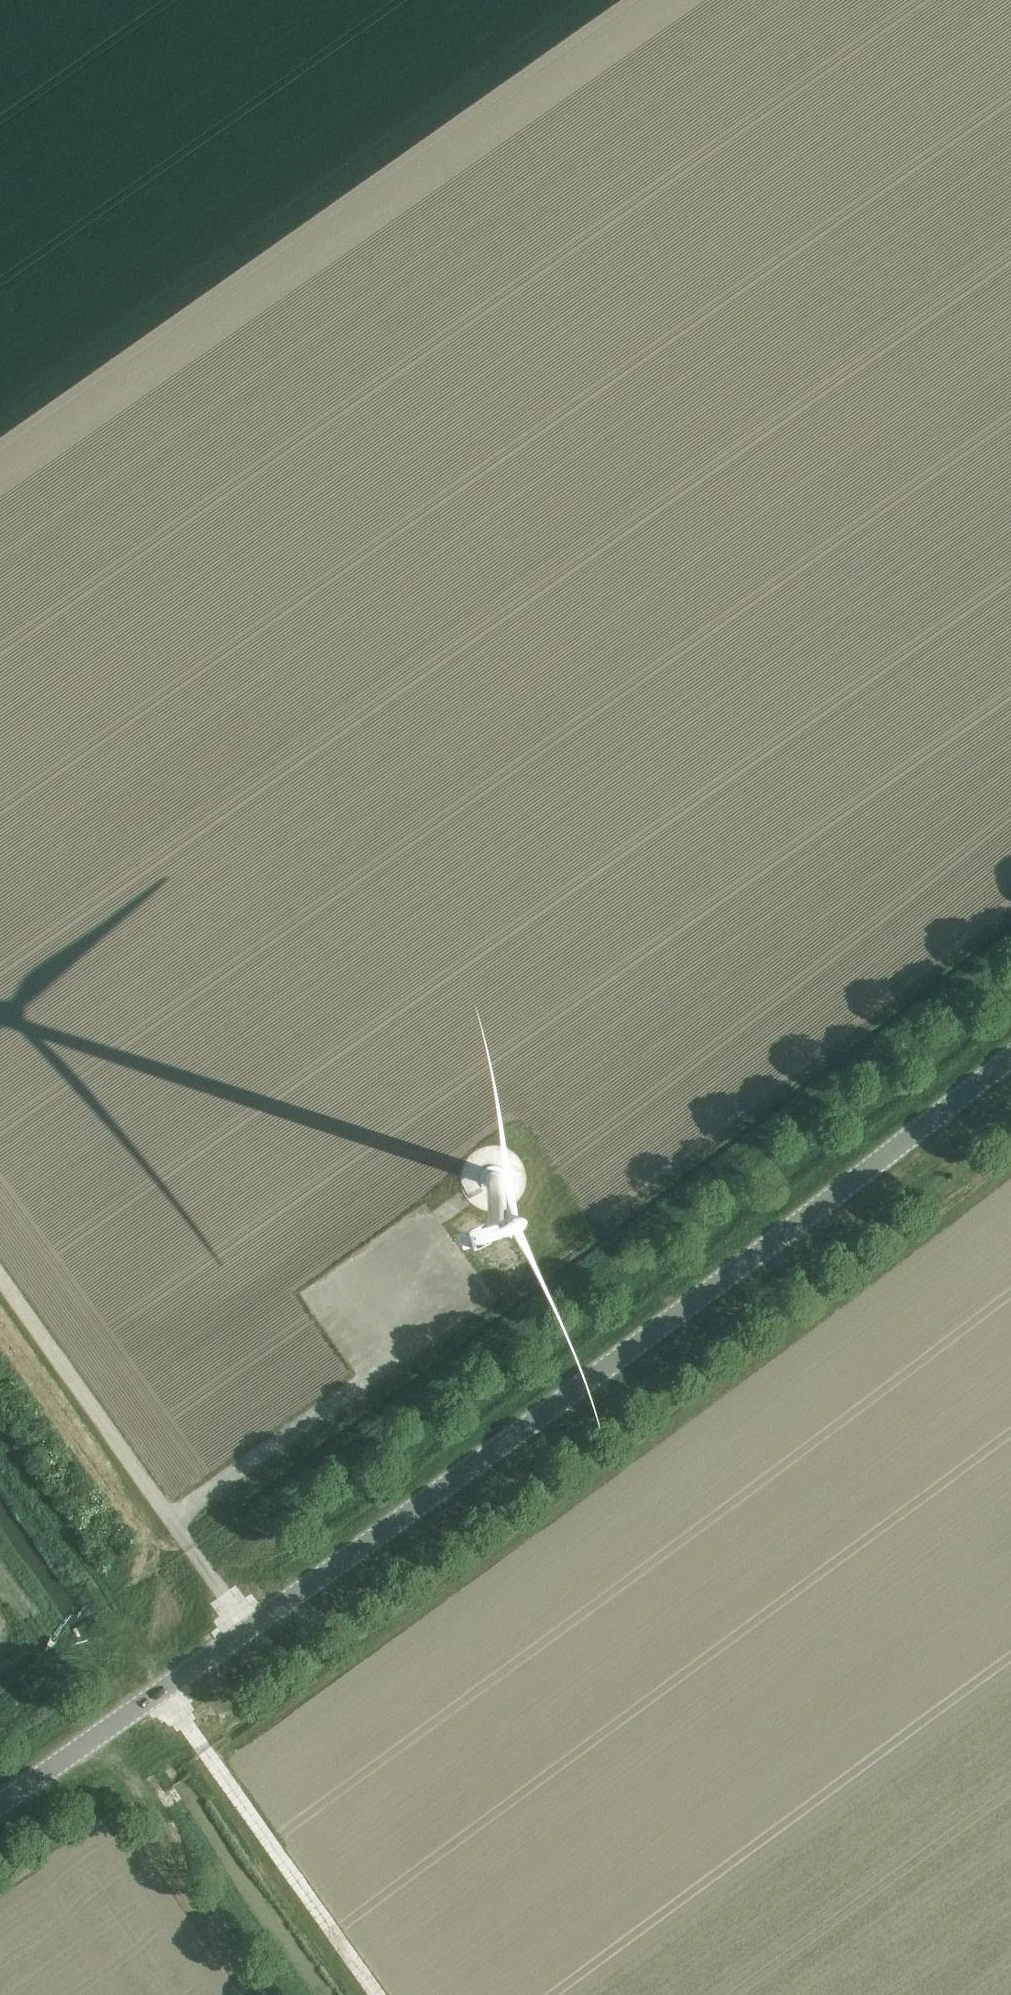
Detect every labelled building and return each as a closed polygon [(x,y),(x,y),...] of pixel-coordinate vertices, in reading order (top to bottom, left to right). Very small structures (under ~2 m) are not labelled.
[(485,1177),(485,1179),(485,1181),(486,1182),(487,1184),(488,1185),(489,1186),(490,1187),(492,1187),(494,1187),(495,1187),(497,1187),(498,1186),(500,1185),(501,1184),(502,1182),(502,1181),(503,1179),(503,1178),(503,1176),(502,1174),(501,1173),(500,1172),(499,1171),(497,1170),(495,1169),(494,1169),(492,1169),(490,1170),(489,1170),(488,1171),(487,1173),(486,1174),(485,1176),(485,1177)]
